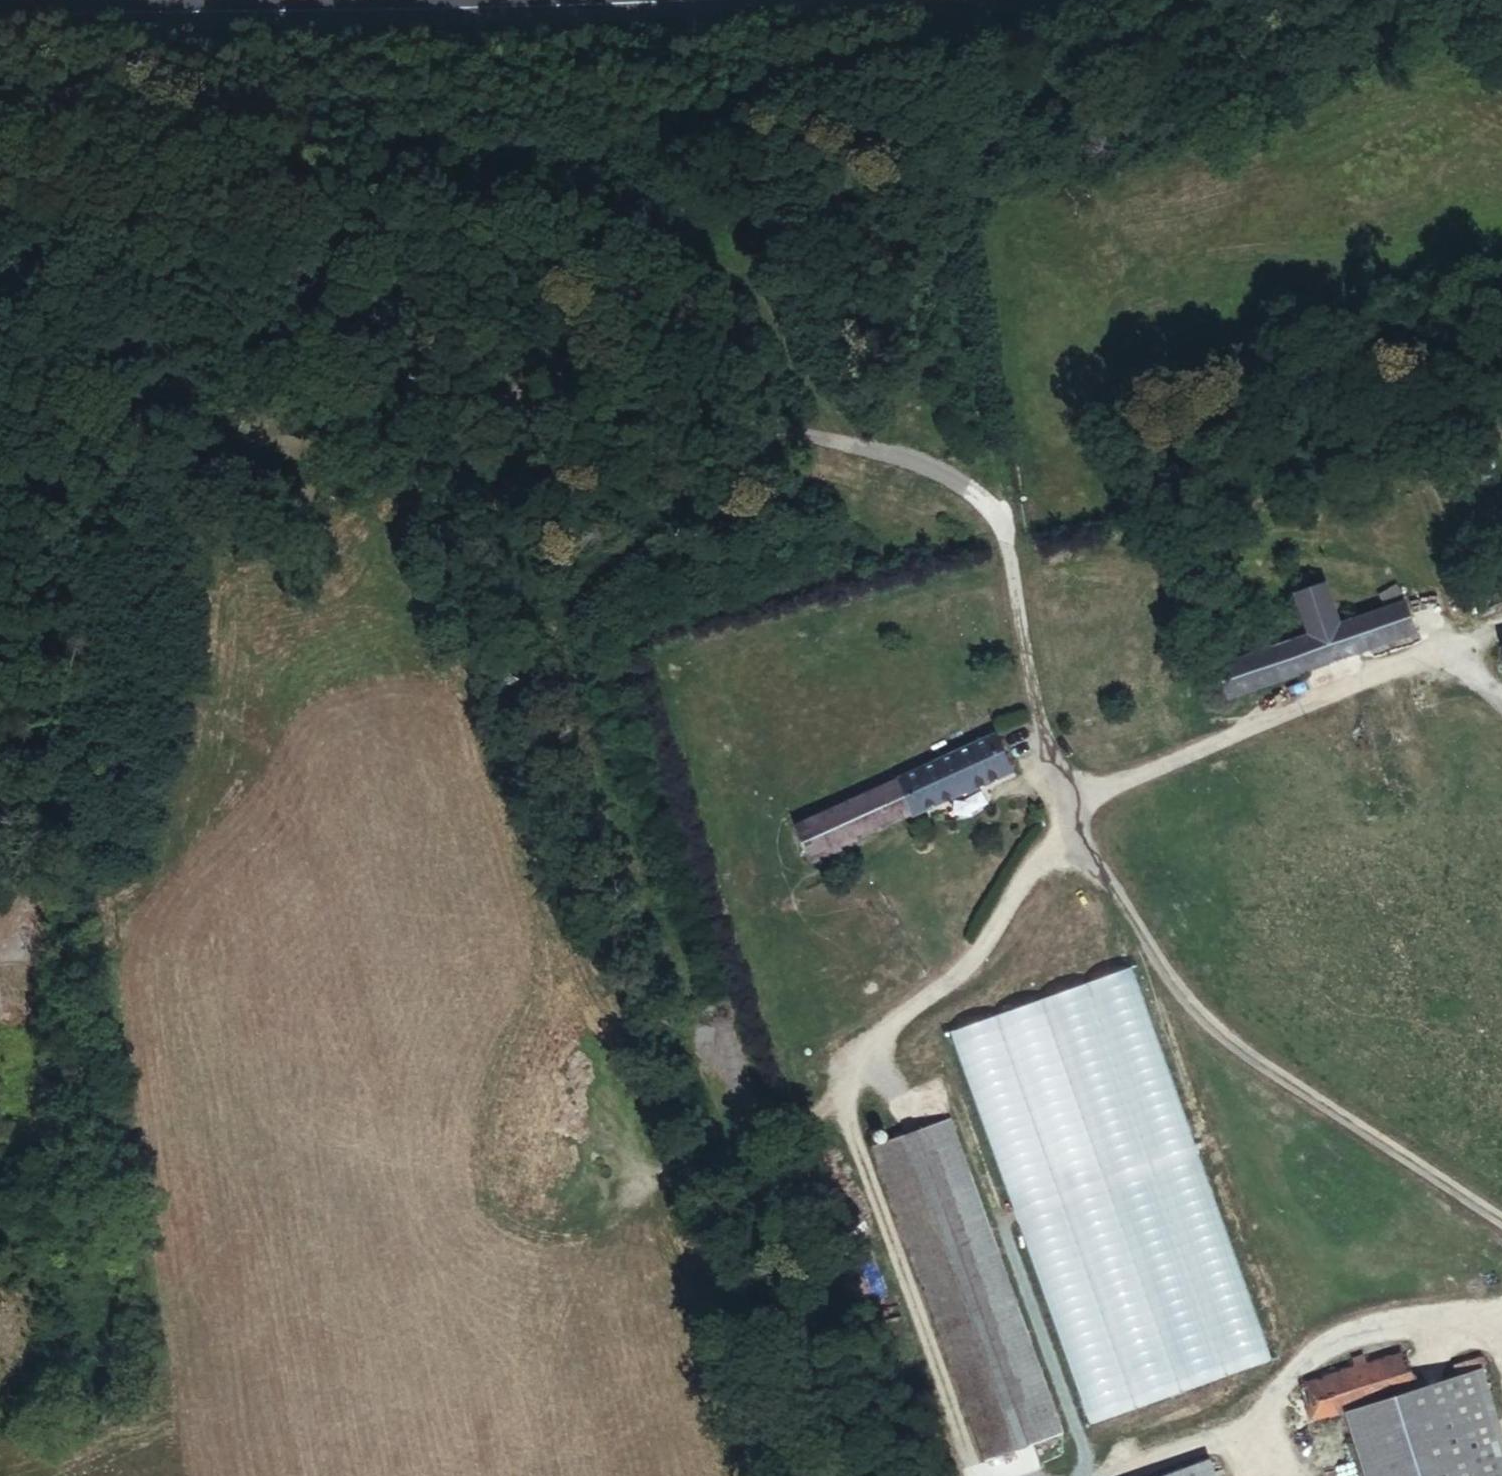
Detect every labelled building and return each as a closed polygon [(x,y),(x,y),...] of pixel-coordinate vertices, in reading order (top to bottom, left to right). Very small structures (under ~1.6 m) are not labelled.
[(1308,630),(1220,661),(1232,694),(1418,631),(1406,596),(1341,618),(1327,578),(1294,589),(1308,630)] [(995,731),(793,823),(810,864),(853,844),(851,841),(969,786),(971,789),(1014,769),(995,731)] [(938,1128),(860,1157),(979,1470),(1057,1440),(938,1128)] [(1396,1346),(1294,1378),(1297,1388),(1399,1356),(1396,1346)] [(1410,1390),(1399,1356),(1297,1388),(1307,1422),(1342,1411),(1410,1390)] [(1362,1475),(1501,1475),(1501,1447),(1477,1368),(1410,1390),(1342,1411),(1362,1475)] [(1210,1462),(1172,1475),(1215,1475),(1210,1462)]
